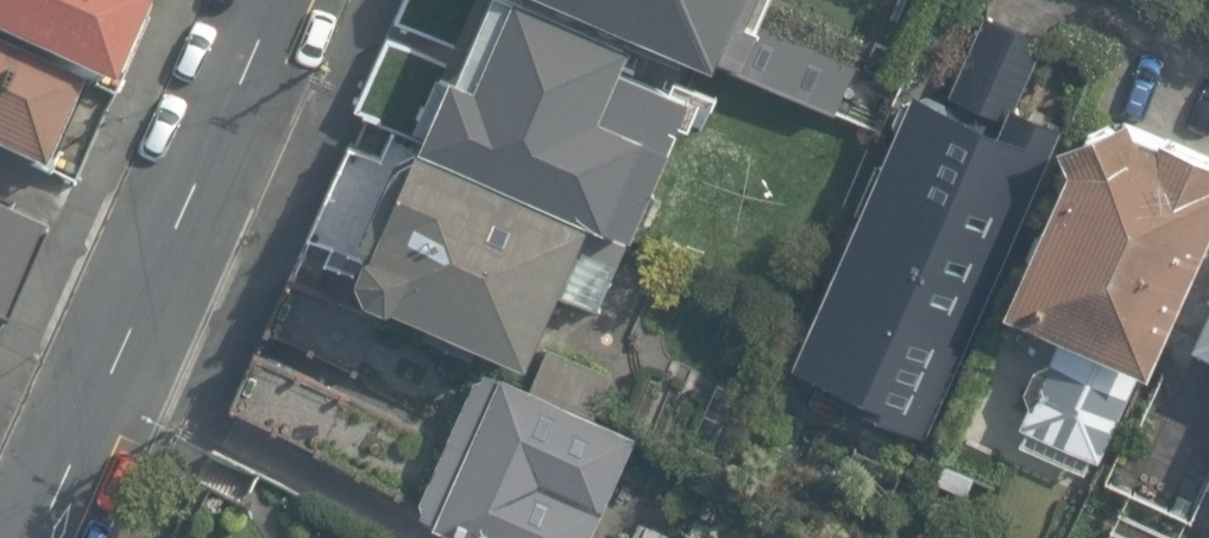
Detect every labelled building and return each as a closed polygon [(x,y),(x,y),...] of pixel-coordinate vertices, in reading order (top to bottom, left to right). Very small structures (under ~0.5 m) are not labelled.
[(135,0),(0,0),(0,40),(109,91),(149,6),(135,0)] [(419,135),(585,207),(625,222),(685,82),(611,50),(620,30),(549,0),(500,0),(471,68),(451,60),(419,135)] [(735,50),(758,0),(623,0),(735,50)] [(0,60),(0,152),(43,171),(77,93),(0,60)] [(1042,135),(908,76),(789,352),(923,411),(1042,135)] [(1057,127),(1067,151),(1005,294),(1052,314),(1012,413),(1094,448),(1132,350),(1145,356),(1208,204),(1208,145),(1133,114),(1125,98),(1057,127)] [(585,207),(419,135),(395,147),(360,223),(368,237),(356,260),(368,282),(527,345),(585,207)] [(38,220),(0,203),(0,305),(38,220)] [(1194,267),(1168,326),(1208,344),(1208,273),(1194,267)] [(471,365),(410,498),(499,537),(586,537),(637,425),(494,361),(488,373),(471,365)]
